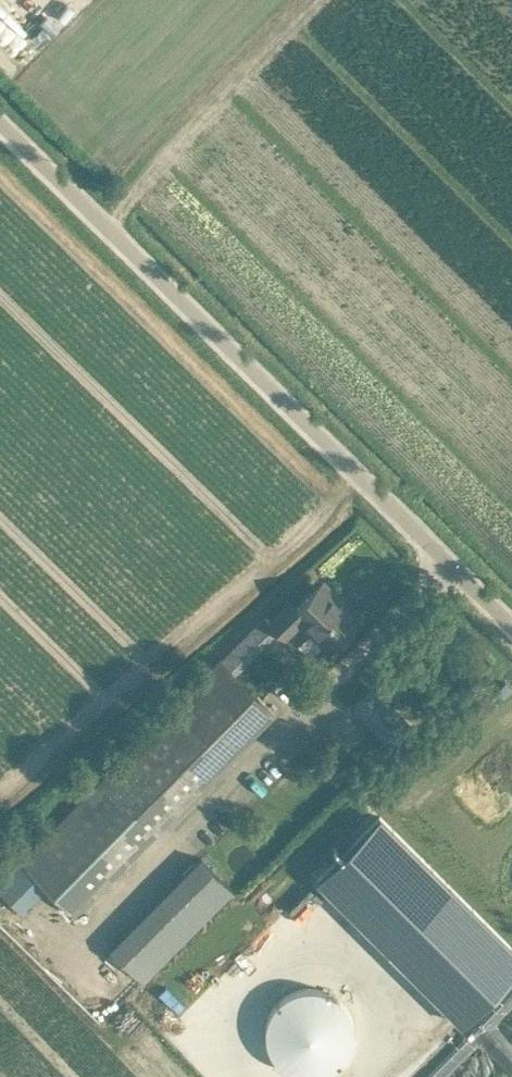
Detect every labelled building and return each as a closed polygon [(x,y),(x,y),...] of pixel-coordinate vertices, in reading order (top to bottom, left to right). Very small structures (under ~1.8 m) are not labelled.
[(291,602),(271,622),(285,636),(301,620),(311,630),(314,627),(333,646),(361,618),(345,603),(342,605),(320,584),(297,608),(291,602)] [(236,671),(276,630),(262,616),(0,879),(0,886),(23,909),(47,884),(76,913),(276,711),(236,671)] [(343,766),(331,778),(337,784),(349,771),(343,766)] [(317,878),(461,1022),(511,971),(511,947),(380,815),(317,878)] [(235,885),(198,848),(106,943),(144,979),(235,885)]
